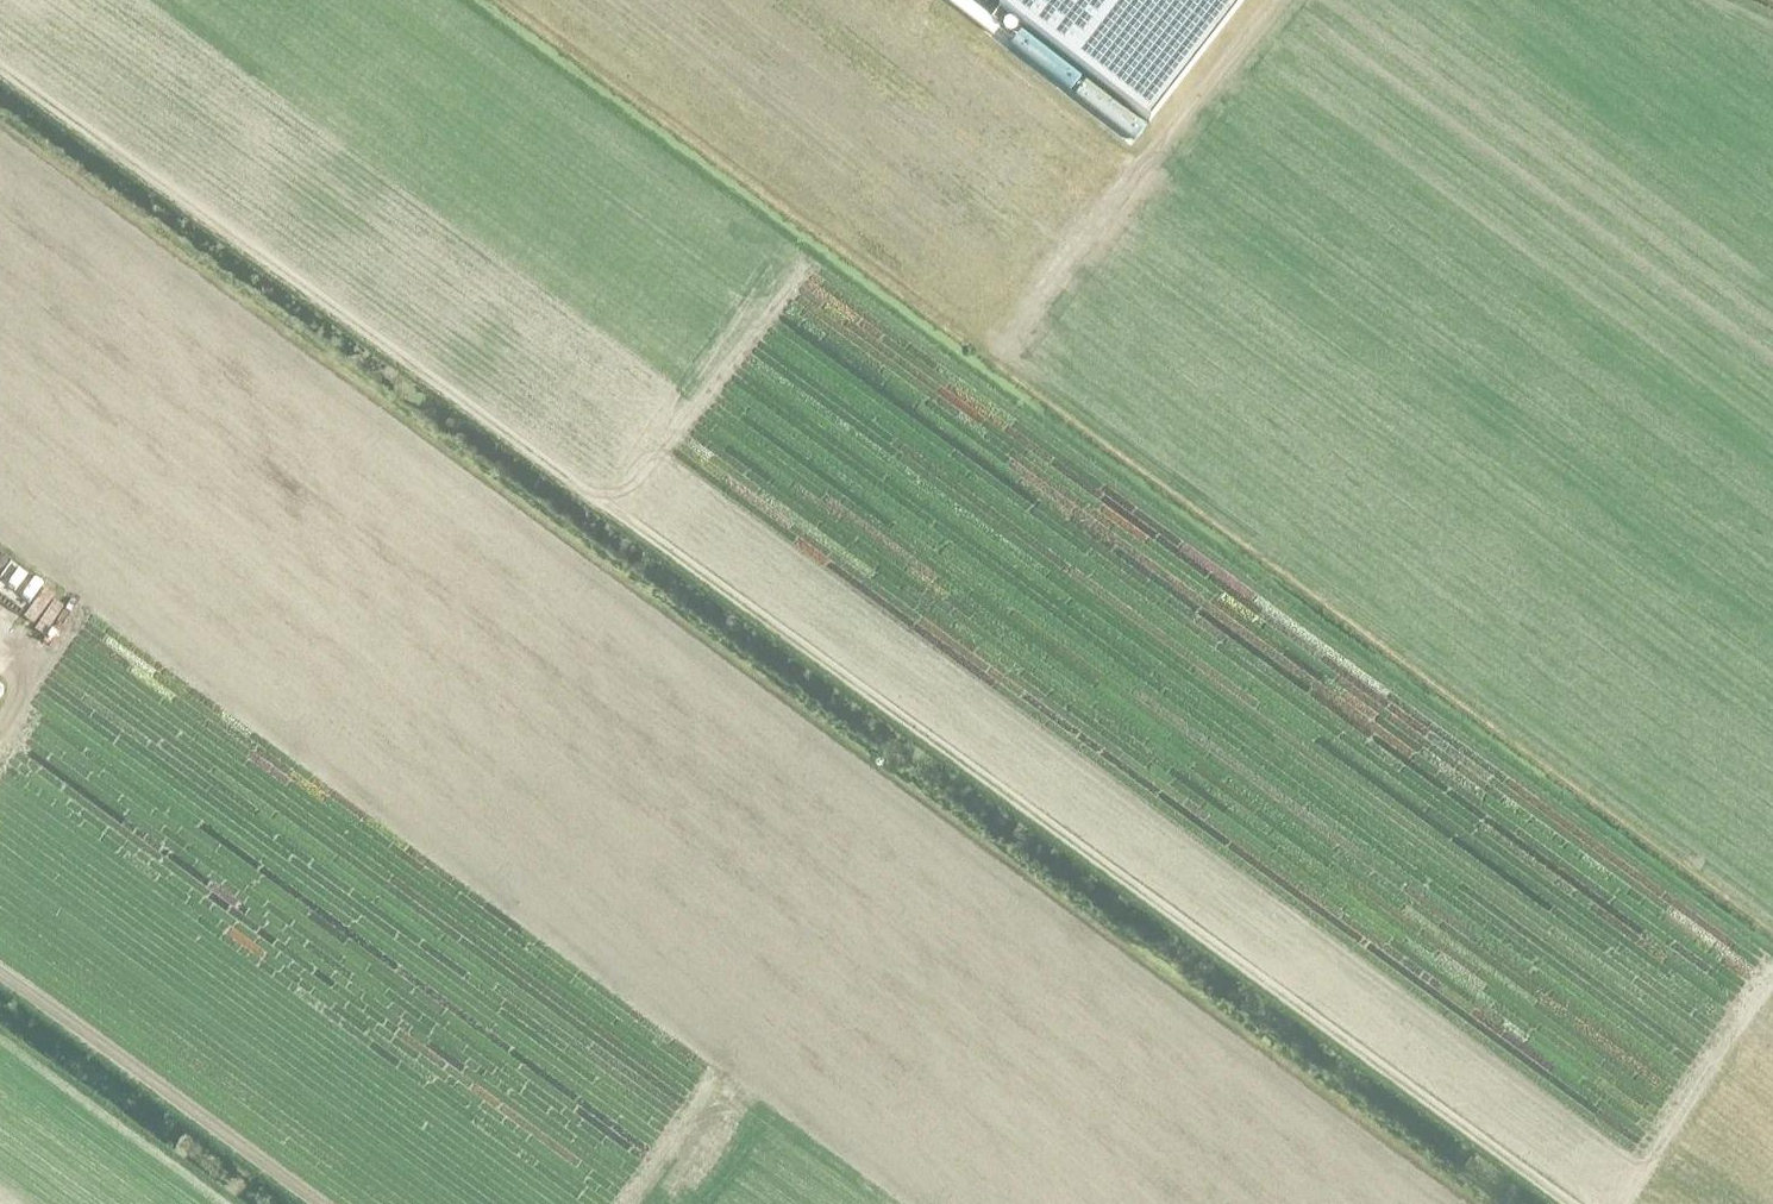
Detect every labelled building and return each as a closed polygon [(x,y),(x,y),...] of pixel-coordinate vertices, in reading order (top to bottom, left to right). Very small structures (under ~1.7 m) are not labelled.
[(998,4),(1149,122),(1243,0),(1002,0),(998,4)] [(10,622),(41,584),(0,550),(0,614),(10,622)]
